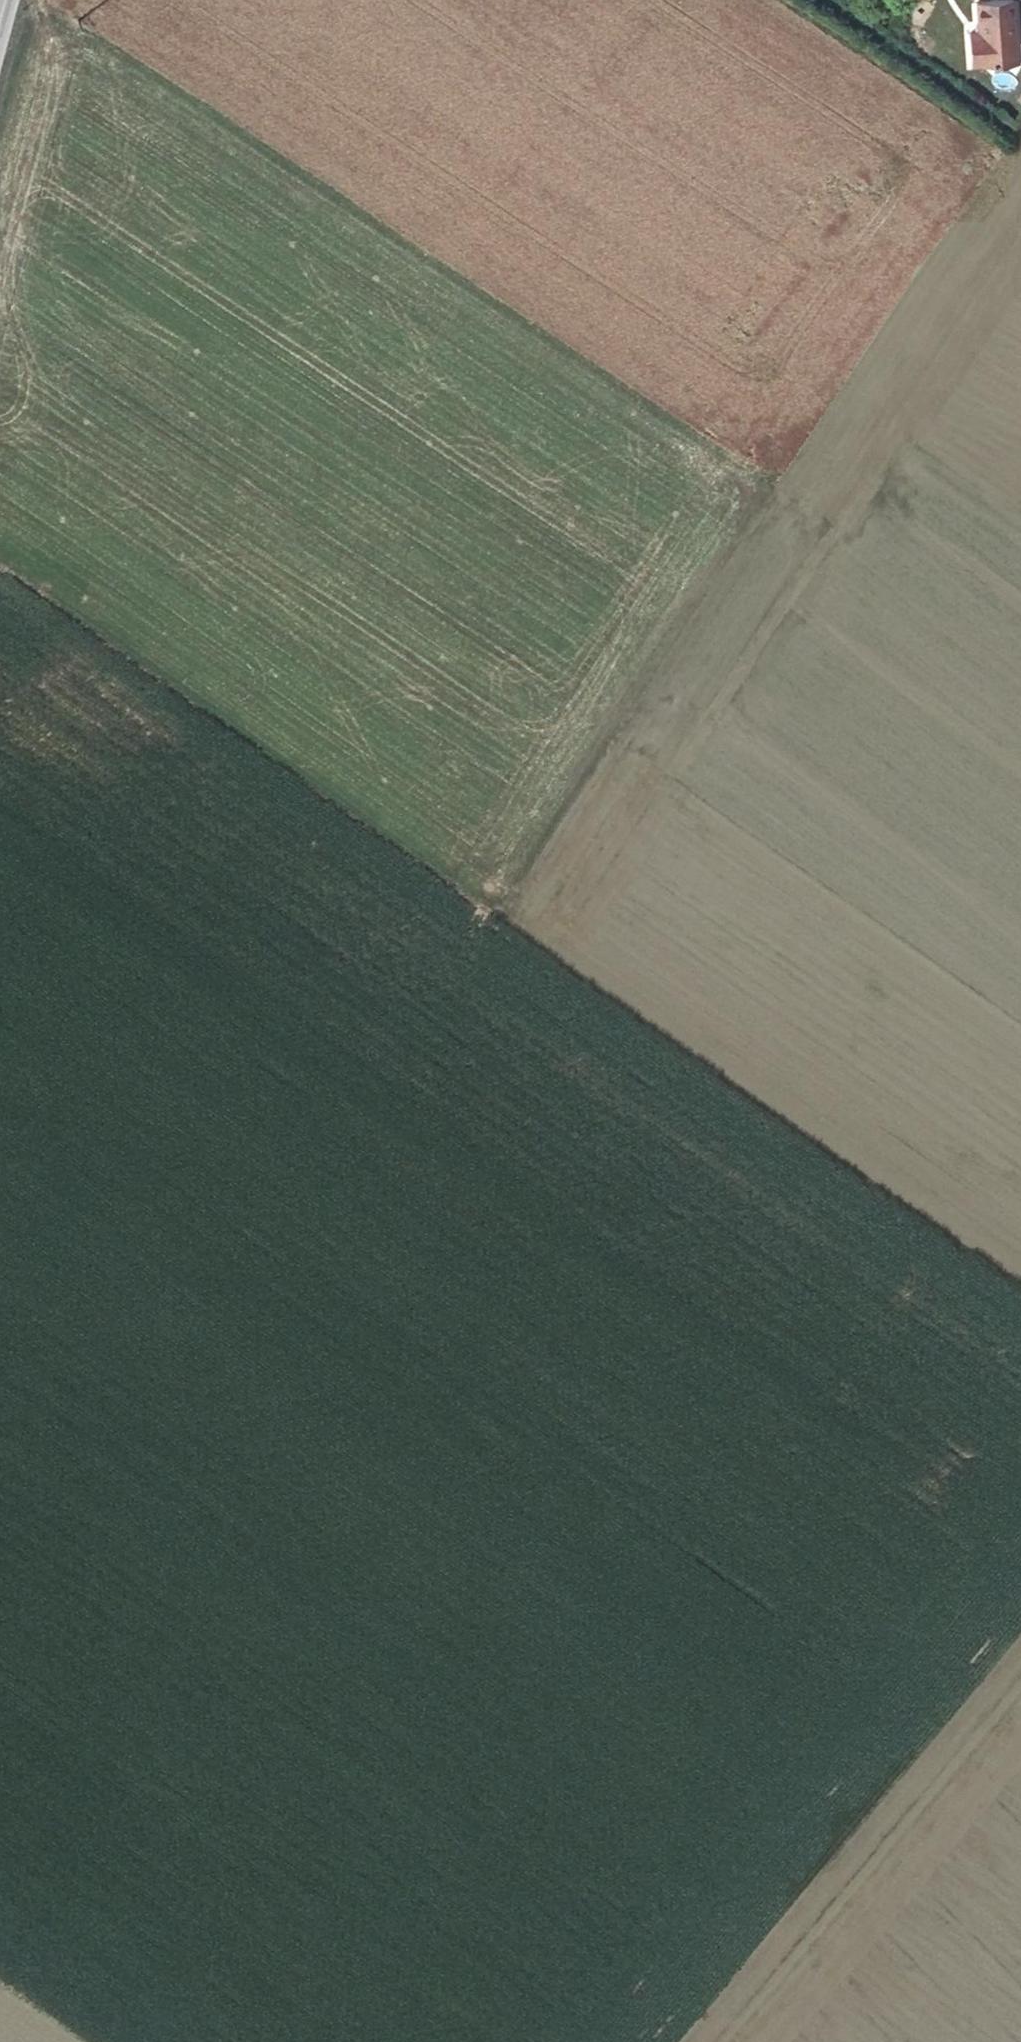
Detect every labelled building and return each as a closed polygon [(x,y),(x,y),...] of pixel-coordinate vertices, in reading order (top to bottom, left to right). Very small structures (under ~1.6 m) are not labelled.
[(1020,64),(1020,41),(1018,2),(978,5),(980,35),(971,35),(972,67),(1020,64)]
